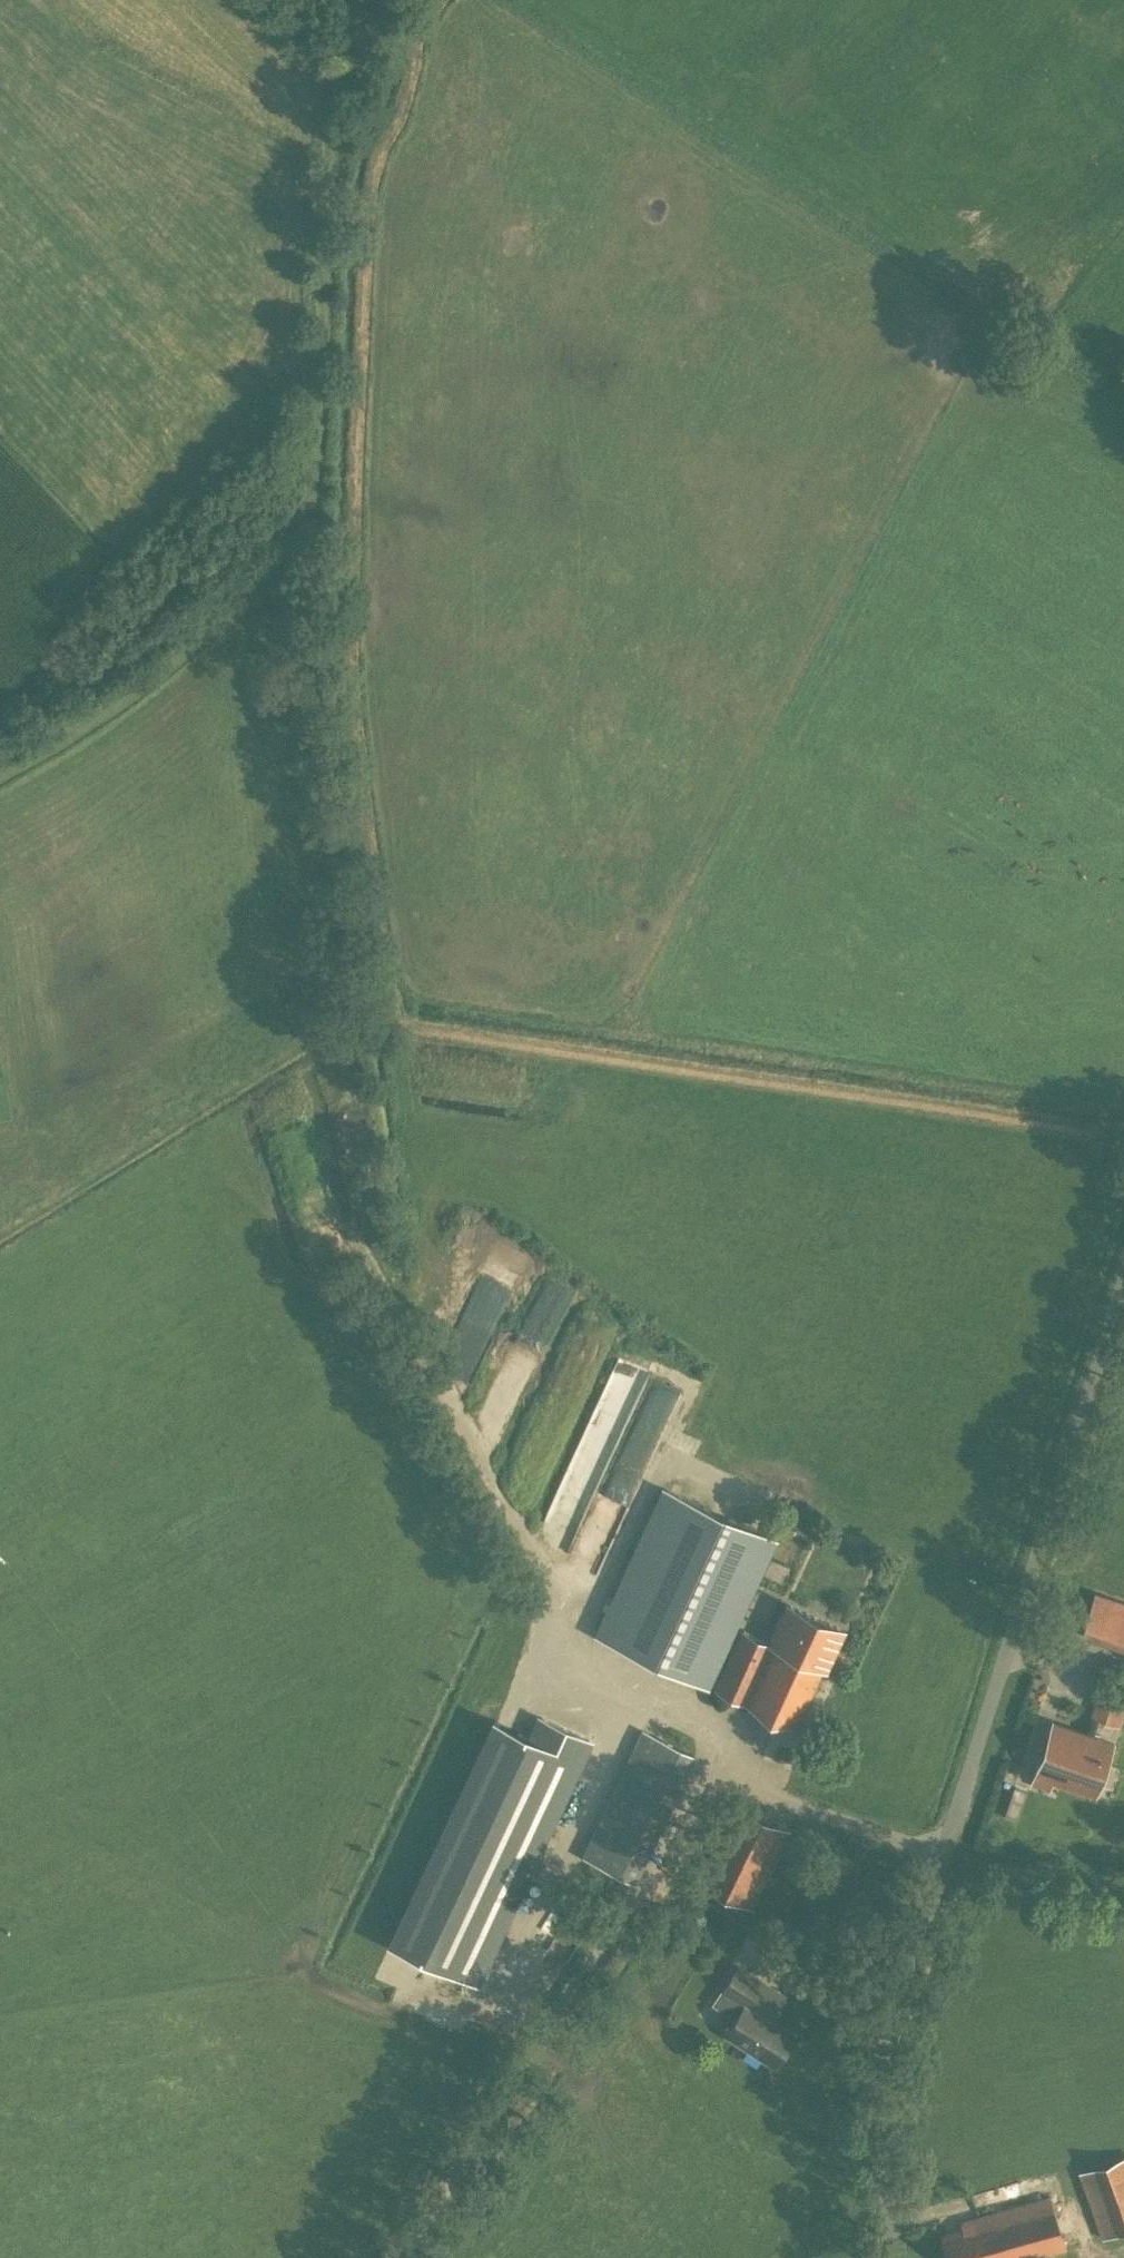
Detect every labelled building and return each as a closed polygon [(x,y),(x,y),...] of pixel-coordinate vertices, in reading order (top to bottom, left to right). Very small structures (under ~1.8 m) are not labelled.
[(599,1635),(704,1686),(773,1535),(667,1488),(599,1635)] [(1123,1645),(1123,1605),(1097,1595),(1084,1631),(1123,1645)] [(769,1642),(743,1630),(716,1689),(796,1726),(823,1667),(827,1669),(846,1629),(787,1602),(769,1642)] [(1119,1725),(1123,1710),(1123,1692),(1099,1684),(1089,1716),(1119,1725)] [(589,1738),(542,1716),(532,1736),(496,1719),(392,1943),(475,1982),(589,1738)] [(1031,1784),(1051,1790),(1054,1781),(1096,1795),(1114,1745),(1052,1723),(1031,1784)] [(592,1835),(646,1861),(697,1753),(641,1728),(592,1835)] [(734,1804),(697,1881),(753,1908),(790,1830),(734,1804)] [(747,2001),(726,2034),(775,2065),(794,2034),(759,2012),(761,2009),(747,2001)] [(707,2002),(699,2014),(719,2026),(727,2014),(707,2002)] [(1079,2172),(1080,2174),(1102,2238),(1123,2231),(1123,2156),(1079,2172)] [(948,2257),(1030,2257),(1066,2247),(1051,2198),(962,2225),(963,2228),(941,2235),(948,2257)]
